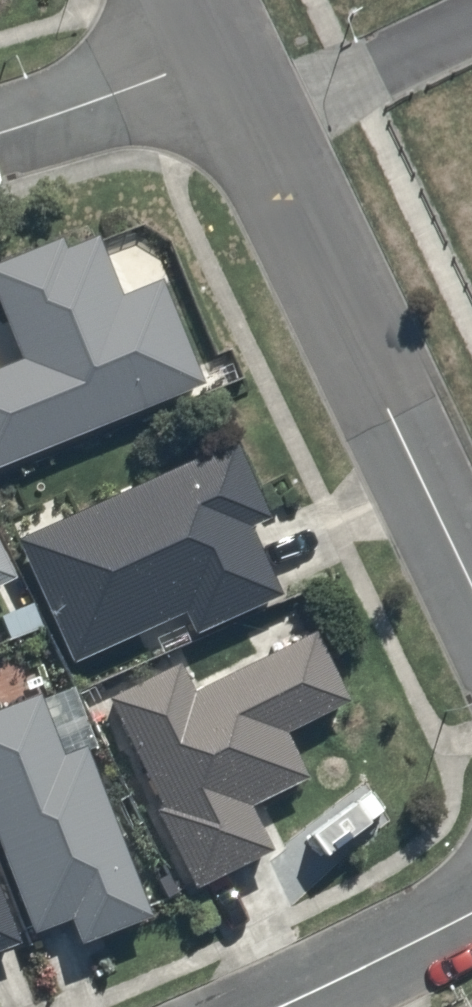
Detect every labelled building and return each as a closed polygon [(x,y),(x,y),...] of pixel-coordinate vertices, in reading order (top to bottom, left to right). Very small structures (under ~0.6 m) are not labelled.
[(0,269),(0,309),(19,356),(0,364),(0,458),(204,376),(167,283),(128,299),(100,229),(0,269)] [(21,536),(75,653),(166,611),(176,633),(276,587),(246,522),(276,508),(242,434),(21,536)] [(14,576),(0,547),(0,583),(14,576)] [(346,695),(317,635),(194,693),(179,662),(101,700),(191,889),(277,848),(251,794),(307,767),(286,724),(346,695)] [(92,743),(69,753),(44,698),(0,717),(0,861),(31,930),(60,917),(73,948),(165,907),(92,743)] [(23,939),(0,883),(0,948),(23,939)]
